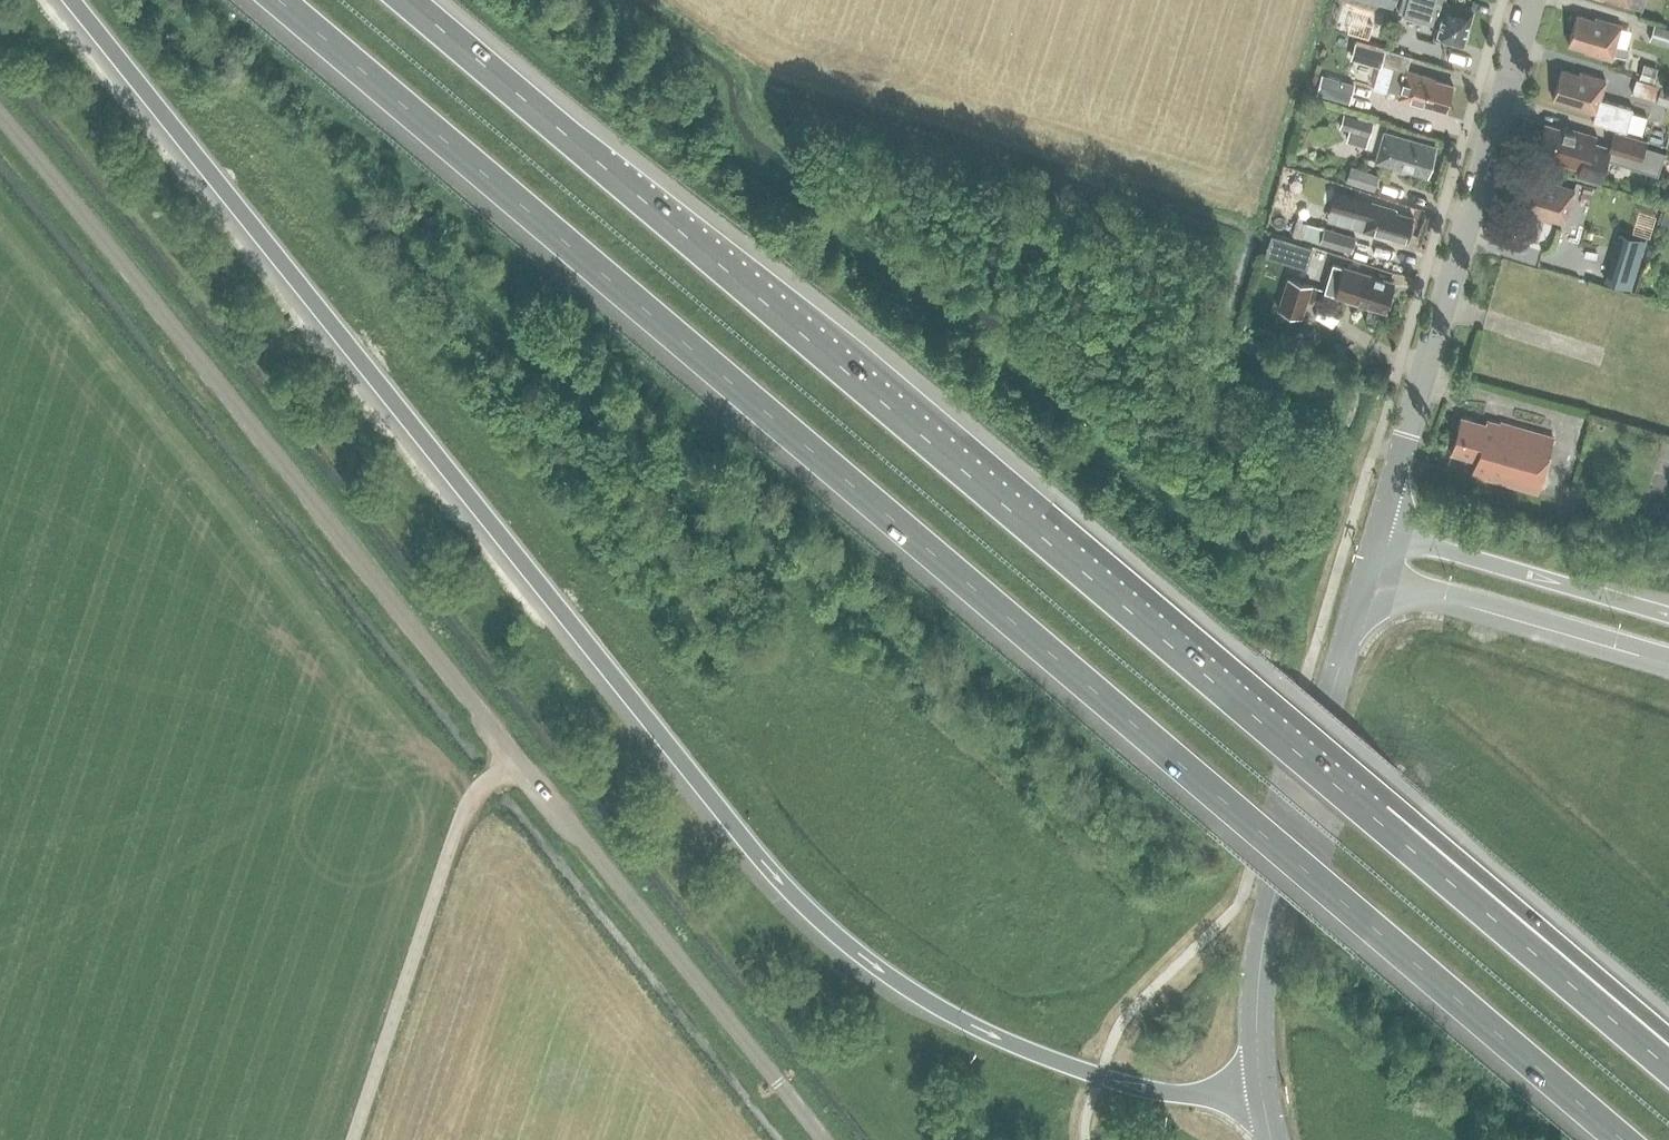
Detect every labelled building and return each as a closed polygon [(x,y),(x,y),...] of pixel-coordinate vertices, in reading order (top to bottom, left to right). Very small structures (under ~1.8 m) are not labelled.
[(1463,45),(1472,11),(1444,3),(1445,0),(1409,0),(1404,17),(1421,22),(1422,21),(1438,26),(1435,37),(1463,45)] [(1627,5),(1643,10),(1646,0),(1610,0),(1627,5)] [(1611,60),(1613,54),(1620,56),(1623,47),(1616,45),(1622,26),(1595,18),(1595,20),(1577,15),(1568,44),(1586,50),(1585,52),(1611,60)] [(1668,47),(1668,29),(1655,25),(1650,41),(1668,47)] [(1380,68),(1381,65),(1380,65),(1384,50),(1356,42),(1351,60),(1380,68)] [(1384,50),(1380,65),(1381,65),(1394,69),(1406,72),(1407,70),(1411,57),(1384,49),(1384,50)] [(1640,79),(1655,83),(1660,68),(1644,64),(1640,79)] [(1407,70),(1406,72),(1394,69),(1386,94),(1399,98),(1399,99),(1424,106),(1424,104),(1446,110),(1453,86),(1436,81),(1436,79),(1407,70)] [(1561,69),(1553,99),(1571,104),(1570,107),(1593,114),(1592,120),(1624,129),(1631,107),(1601,98),(1606,80),(1580,72),(1579,75),(1561,69)] [(1316,94),(1350,104),(1355,84),(1322,75),(1316,94)] [(1637,79),(1633,94),(1656,101),(1661,86),(1637,79)] [(1657,104),(1668,107),(1668,89),(1662,87),(1657,104)] [(1366,149),(1374,123),(1344,114),(1339,129),(1349,132),(1345,142),(1366,149)] [(1554,161),(1579,169),(1576,177),(1603,185),(1612,155),(1641,164),(1647,141),(1614,131),(1609,147),(1594,143),(1596,137),(1564,127),(1563,129),(1545,124),(1537,154),(1555,159),(1554,161)] [(1376,162),(1427,177),(1436,147),(1384,132),(1376,162)] [(1352,167),(1347,182),(1378,191),(1382,176),(1352,167)] [(1538,216),(1565,224),(1575,190),(1548,182),(1548,184),(1530,179),(1521,209),(1539,214),(1538,216)] [(1414,224),(1412,221),(1413,217),(1396,212),(1396,210),(1371,202),(1370,207),(1362,205),(1363,203),(1343,198),(1339,213),(1366,220),(1363,231),(1388,238),(1389,236),(1407,241),(1409,232),(1413,230),(1414,224)] [(1272,231),(1353,253),(1358,237),(1277,214),(1272,231)] [(1605,281),(1631,290),(1648,240),(1622,232),(1605,281)] [(1386,311),(1387,306),(1390,307),(1393,296),(1390,295),(1392,291),(1389,290),(1391,281),(1363,273),(1362,273),(1332,264),(1323,293),(1386,311)] [(1278,309),(1303,317),(1312,285),(1288,277),(1278,309)] [(1470,475),(1535,493),(1551,437),(1500,422),(1499,424),(1486,421),(1485,424),(1460,417),(1450,452),(1475,460),(1470,475)]
